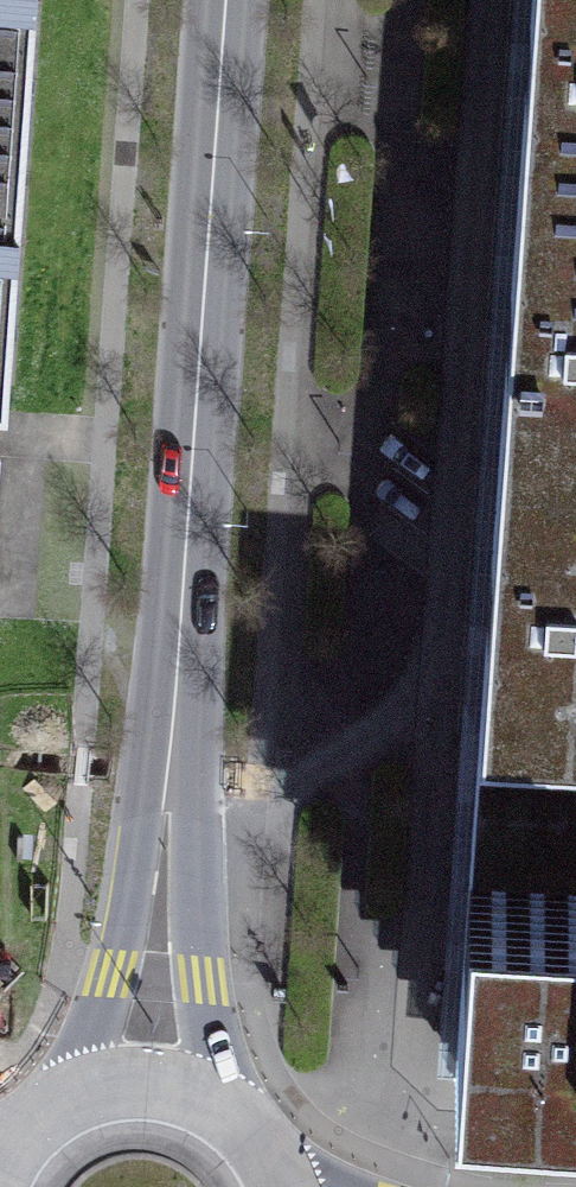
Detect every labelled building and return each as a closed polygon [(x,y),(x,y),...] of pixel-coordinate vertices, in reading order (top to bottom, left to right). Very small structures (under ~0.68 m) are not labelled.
[(29,106),(36,0),(0,0),(0,104),(29,106)] [(575,183),(575,0),(533,0),(520,179),(575,183)] [(0,104),(0,388),(9,388),(29,106),(0,104)] [(575,452),(575,183),(520,179),(500,446),(575,452)] [(500,446),(469,876),(575,883),(575,452),(500,446)] [(469,876),(456,1068),(575,1077),(575,883),(469,876)]
